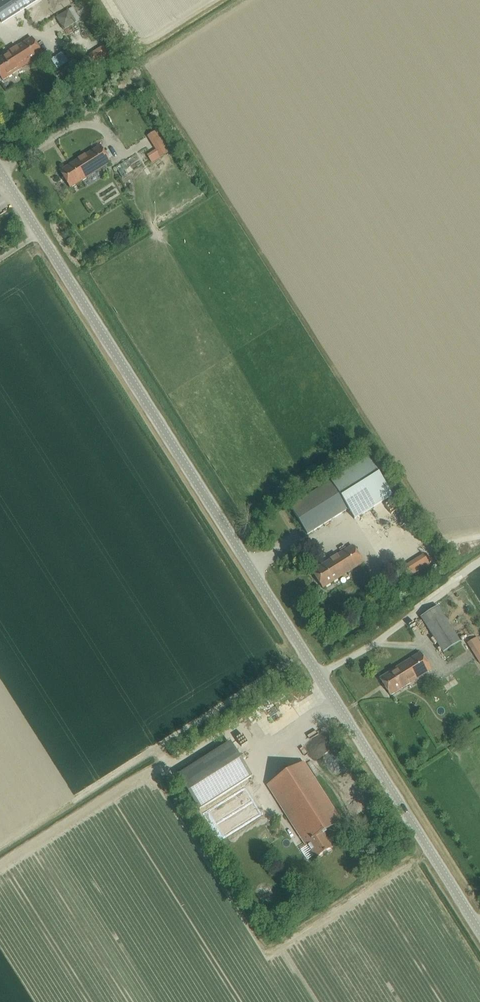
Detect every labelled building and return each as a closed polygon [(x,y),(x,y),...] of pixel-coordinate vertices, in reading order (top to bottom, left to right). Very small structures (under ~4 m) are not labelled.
[(9,21),(43,0),(8,0),(0,5),(0,7),(9,21)] [(42,55),(32,38),(0,57),(0,76),(2,80),(42,55)] [(88,69),(109,56),(103,46),(82,59),(88,69)] [(160,158),(170,152),(157,130),(147,136),(160,158)] [(70,188),(110,162),(99,146),(60,171),(70,188)] [(355,519),(392,496),(368,457),(291,507),(308,534),(348,508),(355,519)] [(323,587),(363,562),(352,545),(312,570),(323,587)] [(424,554),(403,567),(408,576),(430,563),(424,554)] [(438,606),(421,617),(443,653),(460,642),(438,606)] [(467,643),(479,663),(479,643),(476,637),(467,643)] [(390,695),(430,670),(420,653),(380,678),(390,695)] [(449,683),(443,686),(447,691),(458,685),(452,674),(446,678),(449,683)] [(290,727),(299,723),(297,719),(288,723),(290,727)] [(228,743),(177,775),(199,809),(250,777),(228,743)] [(248,762),(250,769),(257,767),(255,760),(248,762)] [(308,844),(316,857),(333,847),(323,832),(341,821),(303,762),(267,785),(306,846),(308,844)]
